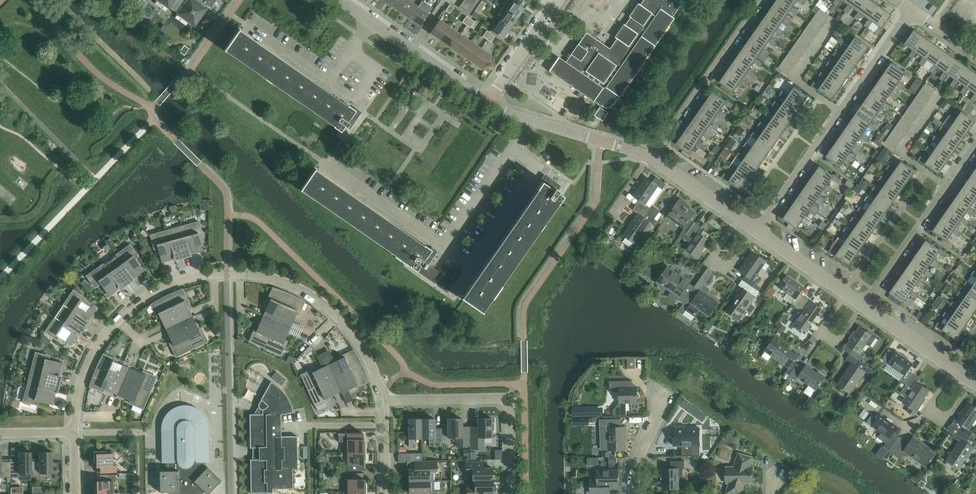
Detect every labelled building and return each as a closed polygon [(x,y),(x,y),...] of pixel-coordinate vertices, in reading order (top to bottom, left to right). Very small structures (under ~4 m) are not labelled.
[(141,12),(147,2),(144,0),(139,0),(134,7),(141,12)] [(169,9),(170,7),(177,13),(176,14),(195,27),(208,8),(200,3),(202,0),(157,0),(169,9)] [(390,5),(400,12),(408,0),(394,0),(390,5)] [(408,0),(400,12),(410,19),(418,7),(408,0)] [(464,0),(459,7),(470,15),(475,8),(464,0)] [(478,6),(482,9),(484,10),(486,8),(484,6),(486,3),(487,4),(488,2),(490,0),(482,0),(478,6)] [(502,8),(517,18),(524,8),(513,1),(512,0),(508,0),(502,8)] [(513,1),(524,8),(530,0),(514,0),(513,1)] [(549,70),(555,74),(593,101),(594,101),(604,108),(611,107),(618,96),(619,97),(645,58),(654,45),(668,25),(674,18),(672,17),(648,0),(643,0),(640,6),(638,4),(627,19),(629,20),(625,25),(624,24),(615,38),(616,39),(609,49),(595,39),(586,32),(571,54),(565,62),(558,57),(549,70)] [(672,17),(680,5),(674,0),(648,0),(672,17)] [(780,0),(778,0),(771,9),(785,19),(785,17),(790,11),(797,16),(799,12),(793,7),(792,8),(780,0)] [(792,8),(793,7),(797,1),(804,5),(807,1),(805,0),(780,0),(792,8)] [(848,4),(844,11),(847,14),(852,7),(851,6),(855,0),(842,0),(848,4)] [(870,0),(855,0),(851,6),(852,7),(859,11),(854,18),(858,21),(863,14),(861,13),(871,0),(870,0)] [(881,8),(871,0),(861,13),(863,14),(869,19),(864,25),(868,28),(873,21),(872,21),(881,8)] [(450,14),(449,14),(455,18),(460,12),(450,4),(442,15),(445,17),(448,13),(450,14)] [(482,9),(478,6),(474,11),(478,14),(482,9)] [(418,7),(410,19),(420,26),(428,14),(418,7)] [(517,18),(502,8),(495,18),(499,20),(510,28),(517,18)] [(891,14),(881,8),(872,21),(873,21),(880,26),(875,33),(878,35),(884,28),(883,27),(891,14)] [(771,9),(764,20),(777,29),(778,28),(783,21),(789,26),(792,22),(785,17),(785,19),(771,9)] [(816,14),(826,21),(830,16),(820,9),(816,14)] [(816,14),(813,19),(823,26),(826,21),(816,14)] [(466,25),(470,19),(466,16),(462,22),(466,25)] [(440,40),(449,27),(439,19),(430,33),(440,40)] [(474,22),(470,19),(466,25),(470,28),(474,22)] [(813,19),(809,24),(819,31),(823,26),(813,19)] [(510,28),(499,20),(492,31),(503,38),(510,28)] [(764,20),(757,30),(770,39),(771,38),(775,32),(782,36),(785,32),(778,28),(777,29),(764,20)] [(819,31),(809,24),(806,29),(816,36),(819,31)] [(449,27),(440,40),(450,47),(460,34),(449,27)] [(239,29),(224,50),(224,51),(226,48),(334,124),(332,126),(340,131),(344,125),(350,129),(360,115),(354,111),(355,110),(347,105),(346,107),(238,32),(239,29)] [(806,29),(802,34),(812,40),(816,36),(806,29)] [(487,40),(491,33),(487,30),(482,36),(487,40)] [(757,30),(750,40),(763,50),(764,48),(768,42),(775,47),(778,43),(771,38),(770,39),(757,30)] [(914,30),(905,44),(913,49),(909,56),(912,58),(917,52),(916,51),(925,38),(915,31),(914,30)] [(495,36),(491,33),(487,40),(490,42),(495,36)] [(470,41),(460,34),(450,47),(461,54),(470,41)] [(802,34),(799,38),(809,45),(812,40),(802,34)] [(868,47),(869,47),(855,37),(850,46),(843,41),(840,45),(847,49),(848,48),(861,57),(868,47)] [(809,45),(799,38),(796,43),(806,50),(809,45)] [(935,45),(925,38),(916,51),(917,52),(924,56),(919,63),(923,66),(927,59),(926,58),(935,45)] [(763,50),(750,40),(742,51),(756,60),(756,59),(761,52),(768,57),(770,53),(764,48),(763,50)] [(481,48),(470,41),(461,54),(471,62),(481,48)] [(806,50),(796,43),(792,48),(802,55),(806,50)] [(180,52),(185,55),(189,49),(184,45),(180,52)] [(946,53),(935,45),(926,58),(927,59),(934,64),(929,70),(933,73),(938,67),(937,66),(946,53)] [(491,56),(481,48),(471,62),(482,69),(491,56)] [(802,55),(792,48),(789,53),(799,60),(802,55)] [(848,48),(847,49),(842,56),(836,51),(833,55),(840,60),(841,58),(854,68),(861,57),(848,48)] [(756,60),(742,51),(735,61),(748,71),(749,69),(754,63),(760,67),(763,64),(756,59),(756,60)] [(799,60),(789,53),(786,58),(795,65),(799,60)] [(956,60),(946,53),(937,66),(938,67),(944,71),(940,78),(943,80),(948,74),(947,73),(956,60)] [(795,65),(786,58),(782,63),(792,70),(795,65)] [(841,58),(840,60),(835,66),(828,62),(826,65),(833,70),(833,69),(846,78),(854,68),(841,58)] [(966,67),(956,60),(947,73),(948,74),(954,78),(950,85),(954,87),(958,81),(957,80),(966,67)] [(748,71),(735,61),(728,72),(741,81),(742,80),(746,73),(753,78),(756,74),(749,69),(748,71)] [(792,70),(782,63),(778,68),(788,75),(792,70)] [(904,71),(892,63),(891,63),(892,64),(885,73),(898,82),(898,81),(903,75),(909,79),(912,75),(905,70),(904,71)] [(359,66),(354,72),(361,78),(365,71),(359,66)] [(966,67),(957,80),(958,81),(965,85),(960,92),(964,94),(968,88),(967,87),(975,74),(966,67)] [(833,69),(833,70),(828,77),(821,72),(819,75),(826,80),(826,79),(839,88),(846,78),(833,69)] [(720,82),(733,92),(739,83),(746,88),(749,84),(742,80),(741,81),(728,72),(721,82),(720,82)] [(898,82),(885,73),(878,83),(891,92),(891,91),(896,85),(902,89),(905,86),(898,81),(898,82)] [(967,87),(968,88),(975,93),(971,99),(974,102),(975,99),(975,74),(967,87)] [(826,79),(826,80),(821,87),(814,82),(811,86),(818,91),(819,90),(832,99),(832,98),(839,88),(826,79)] [(926,82),(922,88),(932,95),(936,89),(926,82)] [(878,83),(871,94),(883,103),(884,101),(888,95),(895,100),(898,96),(891,91),(891,92),(878,83)] [(787,98),(800,107),(808,96),(795,87),(789,95),(782,91),(779,95),(786,99),(787,98)] [(922,88),(918,93),(928,100),(932,95),(922,88)] [(713,92),(706,102),(719,112),(720,110),(724,104),(731,109),(734,105),(726,99),(726,101),(713,92)] [(928,100),(918,93),(915,98),(925,105),(928,100)] [(871,94),(864,104),(876,113),(877,112),(881,106),(888,110),(891,106),(884,101),(883,103),(871,94)] [(787,98),(786,99),(782,106),(775,101),(772,105),(779,110),(780,109),(793,118),(800,107),(787,98)] [(925,105),(915,98),(912,102),(922,109),(925,105)] [(706,102),(699,113),(712,122),(713,121),(717,114),(724,119),(727,115),(720,110),(719,112),(706,102)] [(912,102),(908,107),(918,114),(922,109),(912,102)] [(864,104),(856,115),(869,123),(869,122),(874,116),(881,120),(884,116),(877,112),(876,113),(864,104)] [(602,121),(608,113),(599,107),(593,116),(602,121)] [(908,107),(905,112),(915,119),(918,114),(908,107)] [(780,109),(779,110),(774,116),(768,111),(765,115),(772,120),(773,119),(786,128),(793,118),(780,109)] [(975,121),(962,111),(956,120),(949,115),(947,119),(954,123),(954,122),(967,131),(975,121)] [(915,119),(905,112),(901,117),(911,124),(915,119)] [(699,113),(691,123),(705,132),(705,131),(710,125),(717,129),(720,125),(713,121),(712,122),(699,113)] [(869,123),(856,115),(849,125),(861,134),(862,133),(867,126),(873,131),(876,127),(869,122),(869,123)] [(889,122),(893,126),(897,120),(892,117),(889,122)] [(901,117),(898,122),(908,129),(911,124),(901,117)] [(773,119),(772,120),(767,126),(760,122),(758,126),(765,130),(765,129),(779,138),(786,128),(773,119)] [(898,122),(895,127),(905,134),(908,129),(898,122)] [(954,122),(954,123),(949,130),(942,125),(940,129),(946,133),(947,132),(960,141),(967,131),(954,122)] [(691,123),(684,133),(697,143),(698,141),(703,135),(710,140),(712,136),(705,131),(705,132),(691,123)] [(861,134),(849,125),(842,135),(854,144),(855,143),(860,137),(866,141),(869,137),(862,133),(861,134)] [(895,127),(891,132),(901,139),(905,134),(895,127)] [(765,129),(765,130),(760,137),(753,132),(750,136),(757,141),(758,140),(771,149),(779,138),(765,129)] [(901,139),(891,132),(888,136),(898,143),(901,139)] [(947,132),(946,133),(942,140),(935,135),(932,139),(939,144),(940,143),(953,152),(960,141),(947,132)] [(697,143),(684,133),(676,144),(690,153),(696,145),(702,150),(705,146),(698,141),(697,143)] [(854,144),(842,135),(835,146),(847,154),(848,153),(852,147),(859,152),(862,148),(857,145),(855,143),(854,144)] [(898,143),(888,136),(884,142),(894,149),(898,143)] [(880,146),(882,139),(876,137),(873,144),(880,146)] [(718,150),(725,160),(733,154),(731,151),(740,145),(736,139),(718,150)] [(758,140),(757,141),(753,147),(746,142),(743,146),(750,151),(751,150),(764,159),(771,149),(758,140)] [(940,143),(939,144),(935,151),(928,146),(925,149),(932,154),(933,153),(946,162),(953,152),(940,143)] [(827,156),(827,157),(839,165),(845,157),(852,162),(855,158),(848,153),(847,154),(835,146),(827,156)] [(876,159),(884,165),(893,152),(885,146),(876,159)] [(751,150),(750,151),(746,157),(739,153),(736,157),(743,161),(744,160),(757,169),(764,159),(751,150)] [(933,153),(932,154),(927,161),(920,156),(918,160),(925,166),(926,164),(939,173),(939,172),(946,162),(933,153)] [(744,160),(743,161),(738,168),(732,163),(729,167),(736,172),(736,171),(750,180),(757,169),(744,160)] [(876,168),(875,167),(878,163),(875,161),(869,170),(873,173),(876,168)] [(894,173),(907,182),(915,171),(901,162),(896,170),(889,165),(886,169),(893,174),(894,173)] [(826,186),(827,185),(831,178),(838,183),(841,179),(833,174),(832,175),(820,166),(813,177),(826,186)] [(315,169),(314,168),(299,190),(300,190),(302,188),(408,262),(410,263),(408,265),(435,284),(442,274),(428,264),(436,254),(430,250),(431,249),(423,244),(421,246),(313,171),(315,169)] [(736,171),(736,172),(731,178),(724,173),(722,177),(729,183),(730,181),(742,190),(750,180),(736,171)] [(894,173),(893,174),(888,180),(882,175),(879,179),(886,184),(887,183),(900,192),(907,182),(894,173)] [(461,296),(460,297),(482,312),(482,311),(480,310),(555,202),(558,203),(563,196),(557,192),(561,186),(546,176),(542,182),(541,181),(536,188),(539,190),(463,298),(461,296)] [(656,177),(653,182),(646,177),(634,196),(639,200),(636,205),(658,220),(661,214),(659,212),(660,211),(651,205),(649,207),(645,204),(653,192),(658,186),(662,189),(666,184),(656,177)] [(826,186),(813,177),(805,187),(819,196),(819,195),(824,189),(831,194),(834,190),(827,185),(826,186)] [(970,179),(963,189),(975,198),(975,197),(975,183),(970,179)] [(887,183),(886,184),(881,191),(874,186),(872,190),(878,195),(879,193),(893,203),(900,192),(887,183)] [(805,187),(798,197),(811,207),(812,205),(817,199),(824,204),(826,200),(819,195),(819,196),(805,187)] [(956,199),(969,208),(969,207),(974,201),(975,202),(975,197),(975,198),(963,189),(956,199)] [(879,193),(878,195),(874,201),(867,196),(864,200),(871,205),(872,204),(885,213),(893,203),(879,193)] [(798,197),(791,208),(804,217),(805,216),(810,209),(816,214),(819,210),(812,205),(811,207),(798,197)] [(678,200),(670,213),(675,216),(672,221),(684,229),(683,232),(687,235),(696,223),(691,219),(696,212),(683,203),(685,201),(680,198),(678,200)] [(845,199),(841,209),(846,212),(850,202),(845,199)] [(949,209),(962,218),(962,217),(967,211),(973,216),(975,212),(969,207),(969,208),(956,199),(949,209)] [(612,214),(617,205),(611,202),(607,211),(612,214)] [(872,204),(871,205),(867,211),(860,206),(857,210),(864,215),(865,214),(878,223),(885,213),(872,204)] [(658,220),(636,205),(632,210),(638,214),(623,235),(636,244),(651,223),(653,225),(657,220),(657,221),(658,220)] [(804,217),(791,208),(783,219),(797,228),(802,220),(809,225),(812,221),(805,216),(804,217)] [(962,218),(949,209),(941,220),(954,229),(955,228),(959,222),(966,226),(969,222),(962,217),(962,218)] [(865,214),(864,215),(860,222),(853,217),(850,221),(857,226),(858,224),(871,234),(878,223),(865,214)] [(954,229),(941,220),(934,230),(933,231),(947,240),(952,232),(959,236),(961,232),(955,228),(954,229)] [(199,221),(182,226),(190,255),(190,254),(203,251),(198,234),(202,233),(199,221)] [(682,232),(679,236),(689,243),(685,249),(698,258),(710,240),(712,236),(701,228),(702,227),(696,223),(687,235),(683,232),(682,232)] [(858,224),(857,226),(852,232),(846,227),(843,231),(850,236),(850,235),(864,244),(871,234),(858,224)] [(167,230),(175,260),(190,255),(182,226),(182,227),(168,231),(167,230)] [(175,260),(167,230),(150,235),(153,246),(157,245),(162,262),(174,258),(175,260)] [(850,235),(850,236),(845,242),(838,237),(836,241),(842,246),(843,245),(857,254),(864,244),(850,235)] [(933,260),(933,259),(938,253),(945,257),(947,253),(940,248),(939,249),(926,240),(919,251),(933,260)] [(130,244),(116,255),(133,280),(134,279),(133,278),(144,270),(134,256),(136,254),(130,244)] [(843,245),(842,246),(838,253),(831,248),(828,252),(836,257),(837,256),(849,265),(857,254),(843,245)] [(933,260),(919,251),(912,261),(925,270),(926,269),(931,263),(937,268),(940,264),(933,259),(933,260)] [(753,252),(740,271),(746,275),(742,280),(753,287),(757,282),(753,279),(766,261),(753,252)] [(133,280),(116,255),(115,255),(116,256),(104,264),(103,263),(103,264),(121,289),(133,280)] [(912,261),(905,272),(918,281),(919,280),(923,273),(930,278),(933,274),(926,269),(925,270),(912,261)] [(121,289),(103,264),(86,275),(93,285),(99,281),(109,295),(120,288),(120,289),(121,289)] [(683,303),(694,287),(689,283),(689,282),(668,267),(658,281),(679,296),(677,299),(683,303)] [(918,281),(905,272),(898,282),(911,291),(912,290),(916,284),(923,288),(926,284),(919,280),(918,281)] [(786,275),(778,287),(787,293),(783,298),(792,304),(797,308),(797,307),(805,297),(800,294),(804,288),(786,275)] [(744,289),(727,312),(739,321),(746,310),(750,313),(755,307),(750,303),(755,296),(759,291),(753,287),(742,280),(739,285),(744,289)] [(974,286),(967,281),(964,285),(971,289),(972,288),(975,291),(975,282),(974,286)] [(911,291),(898,282),(890,293),(903,302),(909,294),(916,299),(919,295),(912,290),(911,291)] [(683,303),(684,304),(680,309),(683,311),(686,308),(687,308),(685,310),(695,317),(700,309),(710,316),(719,303),(706,294),(709,290),(703,286),(699,290),(694,287),(683,303)] [(270,300),(263,315),(277,321),(289,294),(283,291),(280,290),(276,289),(273,288),(268,299),(270,300)] [(971,289),(966,296),(959,291),(957,295),(964,300),(965,299),(975,307),(975,291),(972,288),(971,289)] [(168,295),(166,296),(179,323),(193,316),(185,301),(187,300),(182,289),(178,290),(175,292),(171,293),(168,295)] [(73,290),(63,304),(89,322),(89,321),(88,320),(95,309),(81,300),(83,297),(73,290)] [(294,296),(289,294),(277,321),(290,327),(297,312),(299,313),(304,302),(301,300),(298,298),(294,296)] [(154,302),(151,304),(156,315),(158,314),(166,329),(179,323),(166,296),(161,298),(157,300),(154,302)] [(805,297),(797,307),(797,308),(802,311),(794,323),(805,331),(822,308),(810,300),(810,301),(805,297)] [(964,300),(959,306),(952,301),(950,305),(956,310),(957,309),(971,318),(975,310),(975,307),(965,299),(964,300)] [(89,322),(63,304),(63,305),(64,305),(56,318),(55,317),(54,317),(80,334),(89,322)] [(957,309),(956,310),(952,317),(945,312),(942,316),(949,321),(950,319),(963,329),(971,318),(957,309)] [(277,321),(263,315),(256,331),(254,330),(249,341),(265,348),(277,321)] [(200,332),(193,316),(179,323),(192,349),(207,341),(202,331),(200,332)] [(80,334),(54,317),(45,331),(54,338),(56,335),(71,345),(78,334),(80,335),(80,334)] [(950,319),(949,321),(945,327),(938,322),(935,326),(943,331),(944,330),(956,339),(963,329),(950,319)] [(277,321),(265,348),(281,355),(286,344),(283,343),(290,327),(277,321)] [(179,323),(166,329),(173,345),(171,346),(176,356),(192,349),(179,323)] [(876,338),(872,335),(860,327),(847,345),(853,349),(850,354),(860,361),(863,356),(859,353),(865,343),(870,347),(876,338)] [(790,376),(798,365),(793,362),(797,356),(772,339),(764,351),(789,368),(785,373),(790,376)] [(310,364),(308,359),(315,357),(313,348),(298,352),(300,360),(294,361),(296,367),(310,364)] [(889,349),(882,359),(887,363),(898,370),(894,375),(901,380),(898,385),(901,381),(906,385),(914,373),(909,370),(913,364),(903,357),(904,356),(897,350),(896,352),(895,351),(895,352),(889,349)] [(355,353),(353,350),(343,355),(344,357),(328,364),(335,378),(362,365),(359,360),(357,356),(355,353)] [(31,369),(61,377),(61,376),(60,376),(63,363),(46,359),(47,355),(35,352),(31,369)] [(128,361),(131,356),(126,352),(122,358),(128,361)] [(96,367),(95,369),(123,381),(129,368),(113,361),(114,359),(103,354),(101,357),(100,361),(98,364),(96,367)] [(860,361),(850,354),(846,359),(852,363),(837,384),(850,393),(865,372),(871,376),(875,371),(860,361)] [(635,368),(635,358),(627,359),(627,369),(635,368)] [(335,378),(328,364),(313,372),(312,370),(301,375),(308,390),(335,378)] [(363,367),(362,365),(335,378),(341,391),(356,384),(357,386),(368,381),(367,378),(366,374),(364,371),(363,367)] [(798,365),(790,376),(790,377),(795,381),(798,377),(816,390),(814,393),(817,396),(828,380),(824,378),(826,376),(818,371),(817,372),(806,365),(803,368),(798,365)] [(129,368),(123,381),(150,393),(156,377),(146,372),(145,374),(129,368)] [(27,384),(57,392),(61,377),(31,369),(32,370),(29,384),(27,384)] [(91,382),(90,386),(100,390),(101,388),(117,395),(123,381),(95,369),(95,371),(93,375),(92,378),(91,382)] [(901,381),(898,385),(903,388),(900,393),(906,397),(903,402),(910,407),(907,412),(913,416),(917,411),(923,402),(922,401),(929,391),(917,382),(920,377),(914,373),(906,385),(901,381)] [(197,388),(209,388),(209,375),(197,375),(197,388)] [(335,378),(308,390),(316,406),(326,401),(325,399),(341,391),(335,378)] [(150,393),(123,381),(117,395),(133,402),(132,404),(143,409),(150,393)] [(255,414),(249,414),(250,448),(252,448),(254,452),(253,453),(252,455),(252,459),(250,459),(251,493),(273,493),(273,489),(293,488),(292,470),(298,470),(297,436),(281,436),(281,415),(293,412),(292,410),(290,403),(287,396),(282,390),(277,385),(271,381),(259,403),(258,405),(258,407),(259,408),(255,414)] [(626,415),(626,403),(637,403),(637,387),(632,387),(632,381),(609,381),(610,392),(619,391),(619,403),(613,410),(613,415),(626,415)] [(57,392),(27,384),(23,401),(24,401),(24,404),(30,405),(31,403),(34,404),(35,400),(52,405),(56,392),(57,392)] [(975,407),(969,403),(956,421),(962,425),(959,430),(969,437),(973,432),(968,429),(975,417),(975,418),(975,406),(975,407)] [(167,462),(167,470),(159,470),(159,492),(167,492),(171,493),(199,493),(204,491),(207,493),(208,493),(221,480),(207,466),(204,469),(204,462),(209,462),(208,428),(207,422),(204,416),(201,411),(196,408),(190,406),(185,405),(179,406),(174,408),(169,411),(166,415),(163,419),(162,424),(161,428),(162,463),(167,462)] [(880,414),(876,419),(871,415),(866,422),(881,433),(877,438),(886,444),(884,447),(889,450),(898,436),(893,433),(898,427),(880,414)] [(470,446),(470,431),(462,431),(461,418),(447,418),(448,438),(456,438),(456,446),(469,446),(470,446)] [(470,446),(469,446),(469,449),(483,449),(483,437),(492,437),(491,418),(477,418),(478,431),(470,431),(470,446)] [(422,438),(421,419),(408,419),(409,447),(414,446),(414,438),(422,438)] [(421,419),(422,438),(429,438),(429,446),(442,446),(441,429),(435,429),(434,419),(421,419)] [(609,450),(625,450),(625,436),(626,436),(626,427),(622,427),(621,419),(599,419),(600,428),(608,428),(609,450)] [(675,437),(674,437),(674,446),(682,446),(682,456),(700,456),(699,428),(685,428),(685,426),(675,426),(675,437)] [(969,437),(959,430),(955,435),(961,439),(946,460),(959,469),(974,448),(972,447),(975,442),(969,437)] [(347,452),(366,452),(366,443),(363,443),(363,433),(347,433),(347,452)] [(733,443),(736,436),(728,433),(726,441),(733,443)] [(898,436),(889,450),(900,458),(904,451),(927,467),(935,454),(924,447),(925,445),(913,437),(909,444),(898,436)] [(97,473),(116,472),(116,471),(116,466),(113,466),(113,453),(112,453),(106,453),(106,451),(94,451),(94,463),(97,463),(97,473)] [(10,461),(1,461),(1,452),(0,452),(0,477),(10,477),(10,461)] [(31,461),(31,452),(19,452),(19,461),(10,461),(10,477),(20,477),(19,473),(31,473),(31,477),(31,461)] [(40,461),(31,461),(31,477),(41,477),(40,473),(52,473),(52,452),(40,452),(40,461)] [(366,461),(366,452),(347,452),(347,471),(363,471),(363,461),(366,461)] [(744,482),(752,482),(752,467),(749,467),(752,458),(738,454),(734,467),(726,467),(726,483),(730,482),(726,493),(741,493),(744,482)] [(422,461),(418,461),(418,469),(408,469),(408,481),(433,481),(433,472),(436,470),(436,461),(422,461)] [(679,477),(681,477),(683,474),(683,469),(685,469),(685,461),(671,461),(671,468),(662,468),(662,489),(679,488),(679,477)] [(474,480),(492,480),(492,468),(479,468),(479,462),(466,462),(466,474),(472,474),(472,480),(474,480)] [(597,480),(590,480),(590,493),(604,493),(610,493),(610,486),(618,486),(618,470),(597,470),(597,480)] [(348,492),(367,492),(366,483),(364,483),(363,473),(351,473),(351,479),(348,479),(348,492)] [(94,493),(113,493),(113,481),(116,481),(116,475),(97,475),(97,485),(94,485),(94,493)] [(472,486),(466,487),(466,493),(480,493),(480,492),(493,492),(492,480),(474,480),(472,480),(472,486)] [(408,481),(409,493),(416,493),(437,493),(437,491),(434,489),(433,481),(408,481)]
